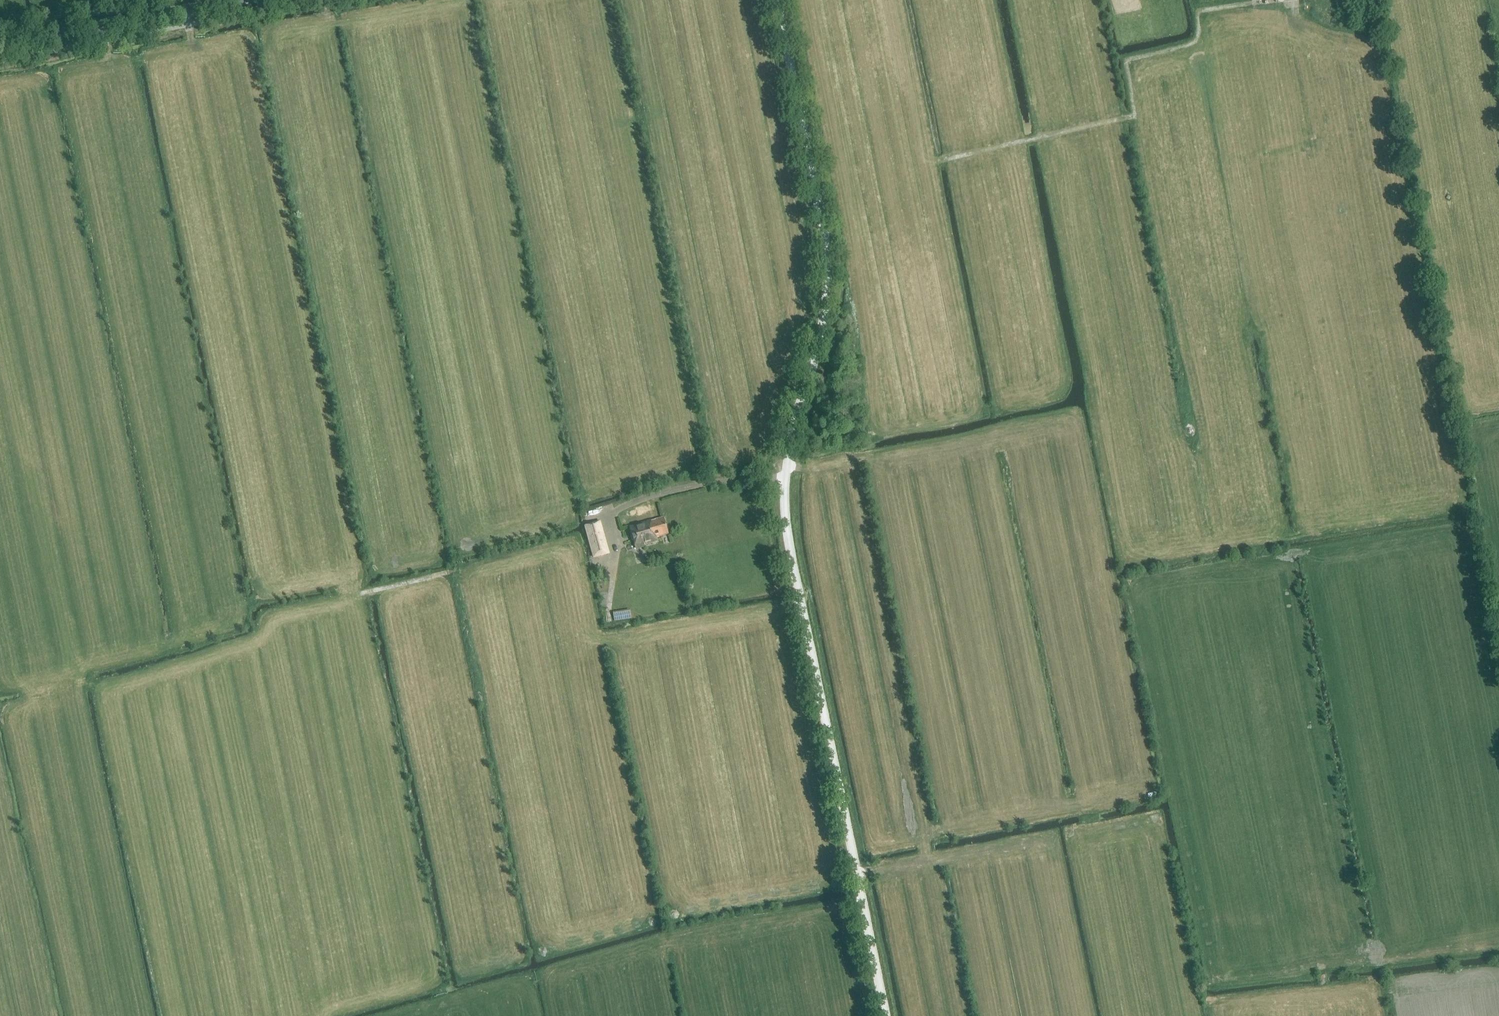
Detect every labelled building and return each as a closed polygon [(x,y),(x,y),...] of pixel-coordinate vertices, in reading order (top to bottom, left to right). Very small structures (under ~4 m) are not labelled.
[(668,534),(664,518),(656,520),(656,522),(652,523),(652,521),(630,527),(636,549),(645,546),(645,545),(658,542),(657,538),(668,534)] [(610,554),(601,521),(583,526),(593,559),(610,554)] [(632,619),(630,609),(613,612),(615,621),(632,619)]
